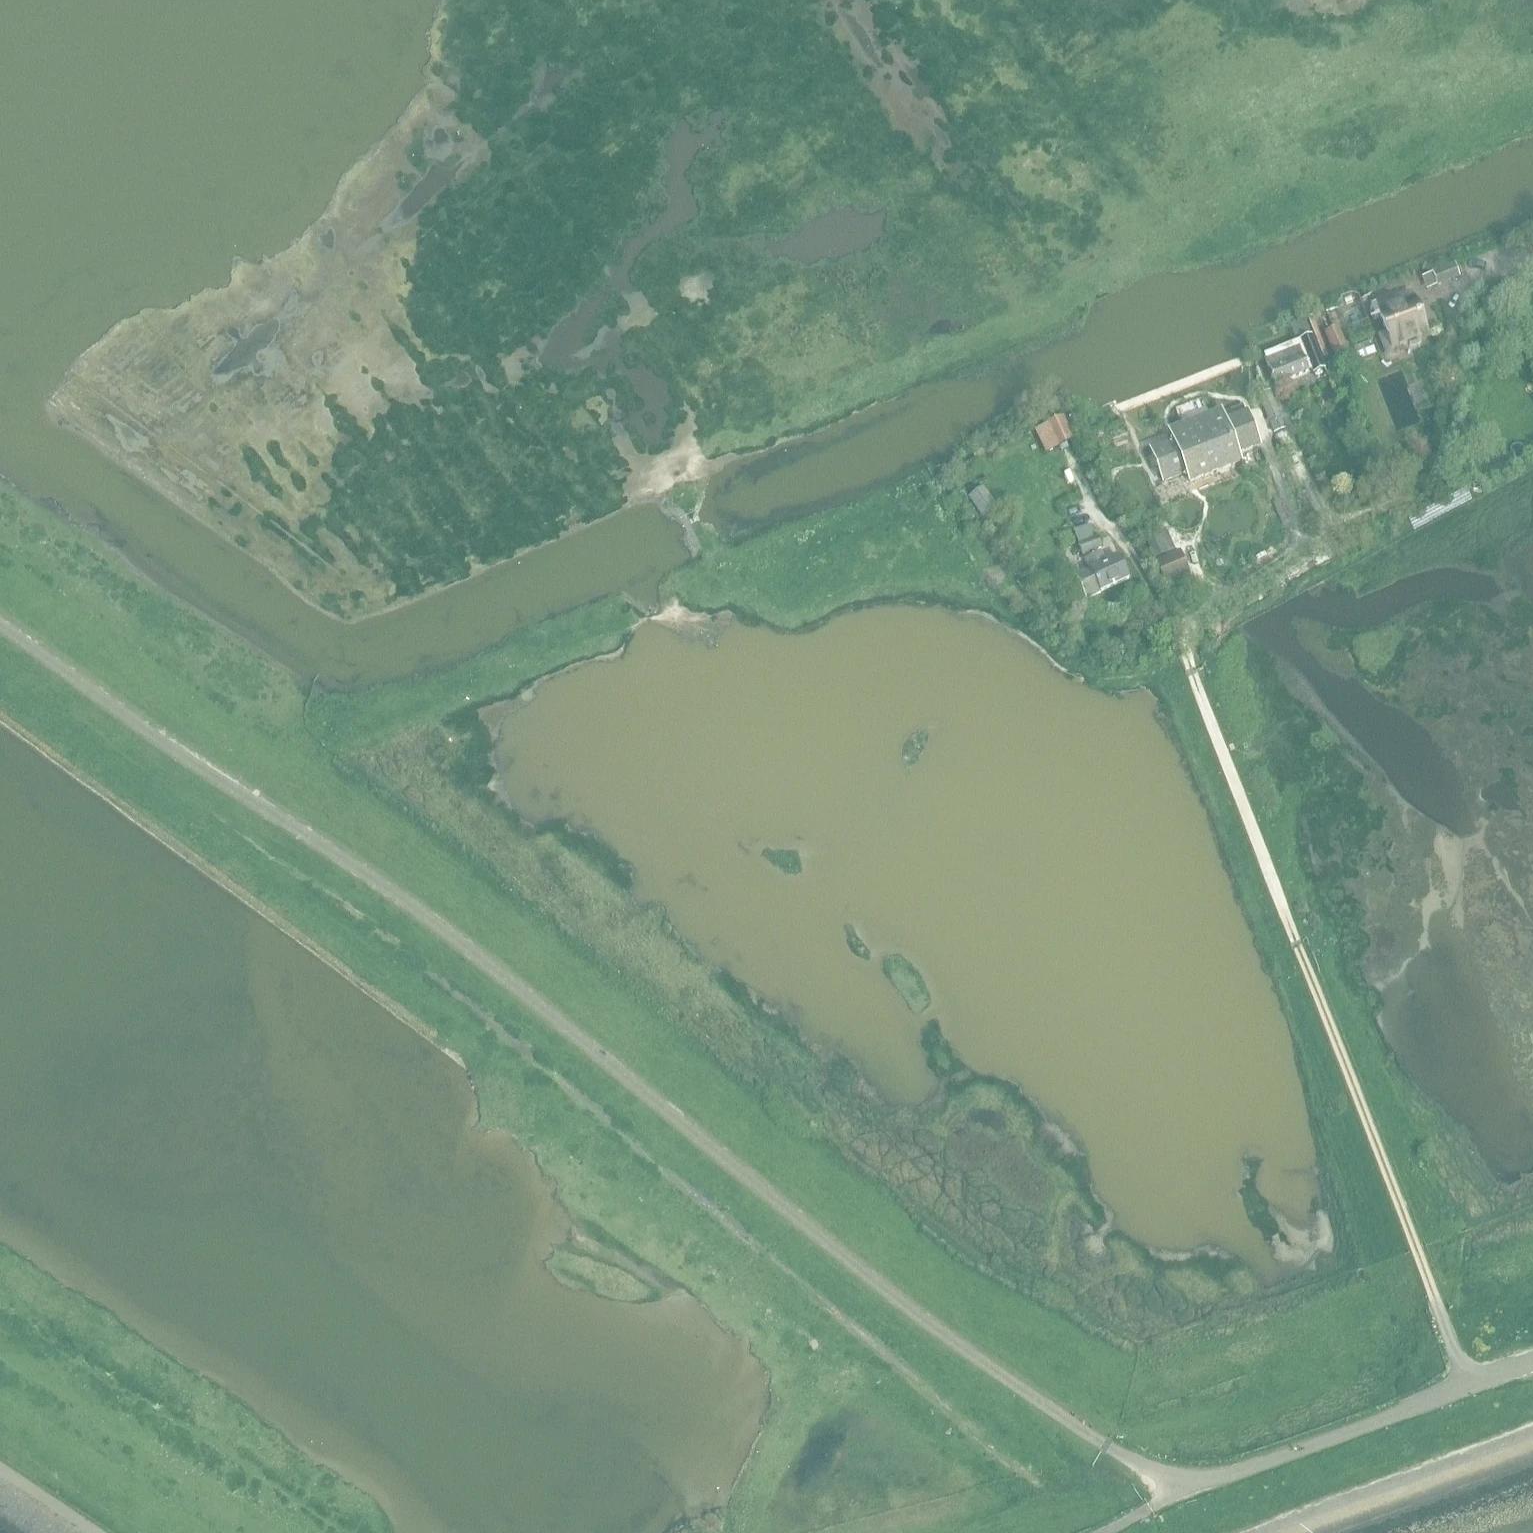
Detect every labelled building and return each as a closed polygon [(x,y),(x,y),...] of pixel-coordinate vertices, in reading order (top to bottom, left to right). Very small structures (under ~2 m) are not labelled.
[(1420,274),(1425,287),(1458,274),(1453,260),(1420,274)] [(1383,335),(1389,352),(1398,348),(1396,344),(1426,332),(1409,291),(1376,304),(1388,334),(1383,335)] [(1264,358),(1276,388),(1325,369),(1304,316),(1289,322),(1298,345),(1264,358)] [(1320,330),(1331,355),(1347,348),(1336,323),(1320,330)] [(1256,393),(1271,431),(1283,426),(1268,388),(1256,393)] [(1041,423),(1053,447),(1073,438),(1062,413),(1041,423)] [(1250,415),(1226,424),(1222,413),(1173,432),(1177,443),(1155,451),(1167,483),(1189,474),(1192,484),(1242,465),(1238,455),(1262,446),(1250,415)] [(969,497),(977,508),(990,499),(982,488),(969,497)] [(1118,556),(1107,561),(1088,522),(1072,529),(1091,569),(1075,576),(1087,600),(1130,579),(1118,556)] [(1157,561),(1166,584),(1189,573),(1179,550),(1157,561)]
